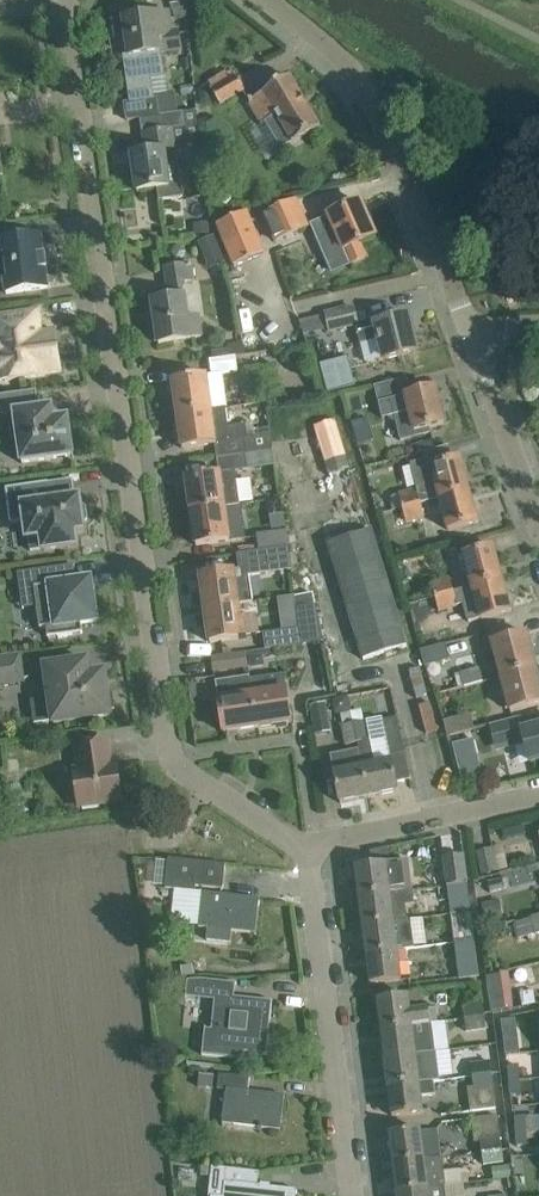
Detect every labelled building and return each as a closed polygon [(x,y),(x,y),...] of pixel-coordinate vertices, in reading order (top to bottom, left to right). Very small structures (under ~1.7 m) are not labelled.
[(140,118),(159,116),(157,99),(154,100),(151,75),(165,73),(161,52),(181,49),(178,34),(159,36),(156,15),(125,19),(125,20),(113,21),(116,39),(127,37),(130,56),(124,56),(130,96),(133,95),(134,102),(125,104),(127,120),(140,118)] [(236,77),(212,91),(222,107),(245,93),(236,77)] [(292,145),(300,140),(320,128),(290,77),(247,103),(262,126),(276,118),(292,145)] [(183,112),(159,116),(140,118),(142,133),(144,133),(146,153),(132,155),(137,191),(157,188),(159,201),(184,197),(179,164),(166,165),(163,146),(173,145),(174,149),(175,149),(172,129),(185,127),(183,112)] [(265,215),(267,220),(276,242),(308,227),(296,201),(265,215)] [(360,202),(311,224),(333,272),(366,257),(360,243),(375,236),(360,202)] [(218,228),(225,245),(235,267),(264,254),(248,216),(218,228)] [(209,222),(195,223),(196,234),(210,234),(209,222)] [(25,291),(48,288),(46,269),(47,269),(45,255),(44,255),(41,236),(0,241),(0,249),(1,253),(0,253),(0,283),(5,282),(6,294),(25,291)] [(212,237),(199,242),(206,260),(219,254),(212,237)] [(170,299),(153,301),(159,344),(190,340),(202,338),(199,317),(187,318),(184,297),(182,297),(180,282),(194,280),(191,264),(166,268),(170,299)] [(354,307),(326,314),(330,330),(358,324),(354,307)] [(61,371),(56,331),(42,333),(38,310),(0,315),(0,346),(5,381),(45,375),(45,373),(61,371)] [(384,360),(394,357),(417,351),(409,316),(375,324),(376,325),(357,329),(361,344),(379,340),(384,360)] [(243,344),(229,346),(230,349),(231,358),(234,357),(236,357),(245,356),(243,344)] [(349,356),(321,364),(328,391),(356,384),(349,356)] [(178,416),(226,409),(221,376),(238,373),(236,357),(234,357),(231,358),(210,360),(212,375),(173,380),(178,416)] [(431,434),(430,428),(444,424),(436,388),(406,395),(402,379),(375,386),(382,418),(395,415),(401,441),(431,434)] [(36,391),(0,396),(0,416),(8,415),(11,437),(18,436),(21,463),(73,456),(71,442),(72,441),(71,432),(70,432),(68,418),(54,420),(52,407),(39,409),(36,391)] [(230,439),(226,409),(178,416),(183,449),(215,444),(217,458),(245,454),(245,453),(273,449),(271,434),(244,438),(244,437),(230,439)] [(367,420),(352,424),(358,445),(373,440),(367,420)] [(439,498),(470,490),(462,459),(453,461),(448,446),(422,453),(424,460),(411,464),(417,489),(400,494),(403,508),(421,503),(439,498)] [(270,452),(262,455),(265,463),(273,460),(270,452)] [(192,513),(225,509),(239,507),(234,470),(187,477),(192,513)] [(80,504),(79,497),(51,501),(48,482),(6,489),(11,524),(25,522),(27,538),(29,538),(30,551),(43,549),(43,550),(77,546),(75,532),(84,530),(83,524),(88,519),(86,507),(80,504)] [(479,522),(470,490),(439,498),(448,530),(479,522)] [(421,503),(403,508),(406,522),(425,517),(421,503)] [(225,509),(192,513),(196,546),(243,539),(241,525),(227,527),(225,509)] [(371,530),(328,544),(364,660),(407,646),(371,530)] [(261,551),(288,547),(286,534),(259,537),(261,551)] [(288,547),(261,551),(237,554),(239,569),(200,574),(205,609),(238,605),(253,603),(249,577),(291,571),(288,547)] [(472,587),(503,579),(494,547),(463,556),(472,587)] [(91,579),(77,581),(74,565),(18,573),(21,594),(35,592),(40,629),(46,628),(48,638),(83,633),(81,623),(97,621),(91,579)] [(433,583),(436,597),(454,592),(450,578),(433,583)] [(511,611),(503,579),(472,587),(480,619),(511,611)] [(454,592),(436,597),(440,611),(458,606),(454,592)] [(300,630),(302,646),(324,643),(314,594),(295,597),(299,630),(300,630)] [(241,624),(238,605),(205,609),(210,643),(258,636),(256,622),(241,624)] [(300,630),(299,630),(263,634),(266,651),(302,646),(300,630)] [(502,678),(537,669),(528,634),(493,643),(502,678)] [(425,667),(448,660),(451,660),(446,643),(420,650),(425,667)] [(215,672),(248,667),(247,653),(213,657),(215,672)] [(20,654),(0,656),(0,685),(23,681),(20,655),(20,654)] [(263,654),(250,656),(252,668),(258,667),(264,660),(263,654)] [(50,698),(30,701),(34,725),(53,722),(53,724),(110,716),(109,711),(115,710),(113,694),(107,695),(104,673),(90,675),(88,661),(45,667),(50,698)] [(460,671),(464,687),(482,682),(478,667),(460,671)] [(537,669),(502,678),(510,710),(538,703),(538,677),(537,669)] [(250,680),(258,727),(292,722),(285,674),(250,680)] [(250,680),(250,676),(224,680),(227,698),(218,700),(223,733),(258,727),(250,680)] [(335,715),(349,712),(347,699),(332,701),(335,715)] [(317,736),(330,733),(323,704),(310,707),(317,736)] [(467,715),(444,721),(448,737),(471,731),(467,715)] [(382,721),(390,756),(405,753),(397,717),(382,721)] [(531,763),(538,761),(538,726),(523,730),(520,717),(490,725),(494,740),(500,738),(503,749),(526,743),(531,763)] [(367,721),(353,724),(357,743),(359,749),(369,797),(398,791),(392,761),(377,764),(372,740),(371,740),(367,721)] [(353,724),(341,726),(345,746),(357,744),(357,743),(353,724)] [(111,766),(107,741),(76,745),(80,770),(74,771),(79,807),(82,807),(83,810),(99,807),(99,804),(122,801),(117,765),(111,766)] [(471,741),(453,745),(457,764),(476,759),(471,741)] [(369,797),(359,749),(330,755),(340,803),(369,797)] [(496,871),(491,848),(476,851),(482,874),(496,871)] [(169,859),(166,889),(193,892),(195,892),(196,887),(223,889),(224,882),(226,865),(169,859)] [(360,898),(391,894),(387,864),(356,868),(360,898)] [(448,887),(468,884),(466,872),(446,875),(448,887)] [(501,879),(487,883),(490,893),(504,889),(501,879)] [(468,884),(448,887),(449,898),(469,896),(468,884)] [(412,891),(391,894),(360,898),(363,927),(394,923),(392,906),(413,904),(412,891)] [(203,893),(199,928),(208,929),(207,940),(231,943),(232,931),(250,933),(252,916),(258,916),(260,899),(203,893)] [(499,901),(482,905),(485,918),(501,914),(499,901)] [(533,917),(516,921),(520,937),(536,933),(533,917)] [(410,921),(394,923),(363,927),(367,956),(398,952),(413,950),(410,921)] [(455,944),(475,942),(474,929),(454,932),(455,944)] [(480,977),(475,942),(455,944),(460,980),(480,977)] [(398,952),(367,956),(371,984),(402,980),(398,952)] [(192,966),(181,967),(182,977),(194,975),(192,966)] [(532,966),(521,969),(525,985),(536,982),(532,966)] [(187,991),(186,997),(214,1000),(215,1000),(214,1005),(212,1028),(211,1028),(205,1027),(202,1055),(243,1059),(246,1060),(246,1058),(245,1058),(245,1053),(267,1055),(269,1034),(263,1034),(265,1017),(271,1018),(273,1001),(234,997),(235,986),(235,985),(237,985),(237,983),(207,980),(203,980),(201,980),(199,980),(197,980),(195,980),(193,980),(191,980),(190,980),(188,981),(187,991)] [(532,992),(519,994),(522,1007),(535,1005),(532,992)] [(381,1030),(430,1024),(439,1023),(437,1008),(410,1011),(409,997),(378,1001),(381,1030)] [(465,1019),(485,1017),(484,1005),(464,1008),(465,1019)] [(487,1029),(485,1017),(465,1019),(467,1032),(487,1029)] [(514,1019),(500,1020),(505,1053),(518,1052),(514,1019)] [(430,1024),(381,1030),(385,1059),(434,1053),(430,1024)] [(438,1081),(434,1053),(385,1059),(389,1088),(434,1082),(438,1081)] [(472,1077),(493,1075),(491,1062),(471,1065),(472,1077)] [(518,1066),(509,1067),(510,1081),(519,1080),(518,1066)] [(223,1124),(262,1128),(281,1130),(281,1129),(276,1129),(278,1112),(283,1113),(285,1096),(245,1091),(247,1079),(249,1079),(250,1078),(220,1074),(218,1089),(227,1090),(223,1124)] [(198,1075),(198,1087),(213,1088),(214,1076),(198,1075)] [(472,1077),(474,1089),(468,1089),(471,1112),(497,1109),(493,1075),(472,1077)] [(519,1080),(510,1081),(511,1096),(520,1095),(519,1080)] [(434,1082),(389,1088),(392,1117),(423,1113),(421,1097),(436,1095),(434,1082)] [(525,1117),(515,1118),(516,1132),(526,1132),(525,1117)] [(502,1151),(501,1139),(498,1118),(472,1121),(475,1142),(481,1141),(482,1153),(502,1151)] [(394,1164),(425,1161),(421,1131),(390,1135),(394,1164)] [(526,1132),(516,1132),(517,1147),(527,1146),(526,1132)] [(504,1163),(502,1151),(482,1153),(484,1165),(504,1163)] [(425,1161),(394,1164),(397,1193),(446,1187),(442,1158),(425,1161)] [(492,1168),(493,1180),(513,1178),(512,1165),(492,1168)] [(203,1167),(202,1176),(212,1177),(213,1168),(203,1167)] [(226,1170),(215,1169),(213,1195),(296,1195),(297,1190),(255,1186),(257,1174),(260,1174),(260,1173),(227,1169),(226,1170)] [(446,1187),(397,1193),(398,1195),(447,1195),(446,1187)]
